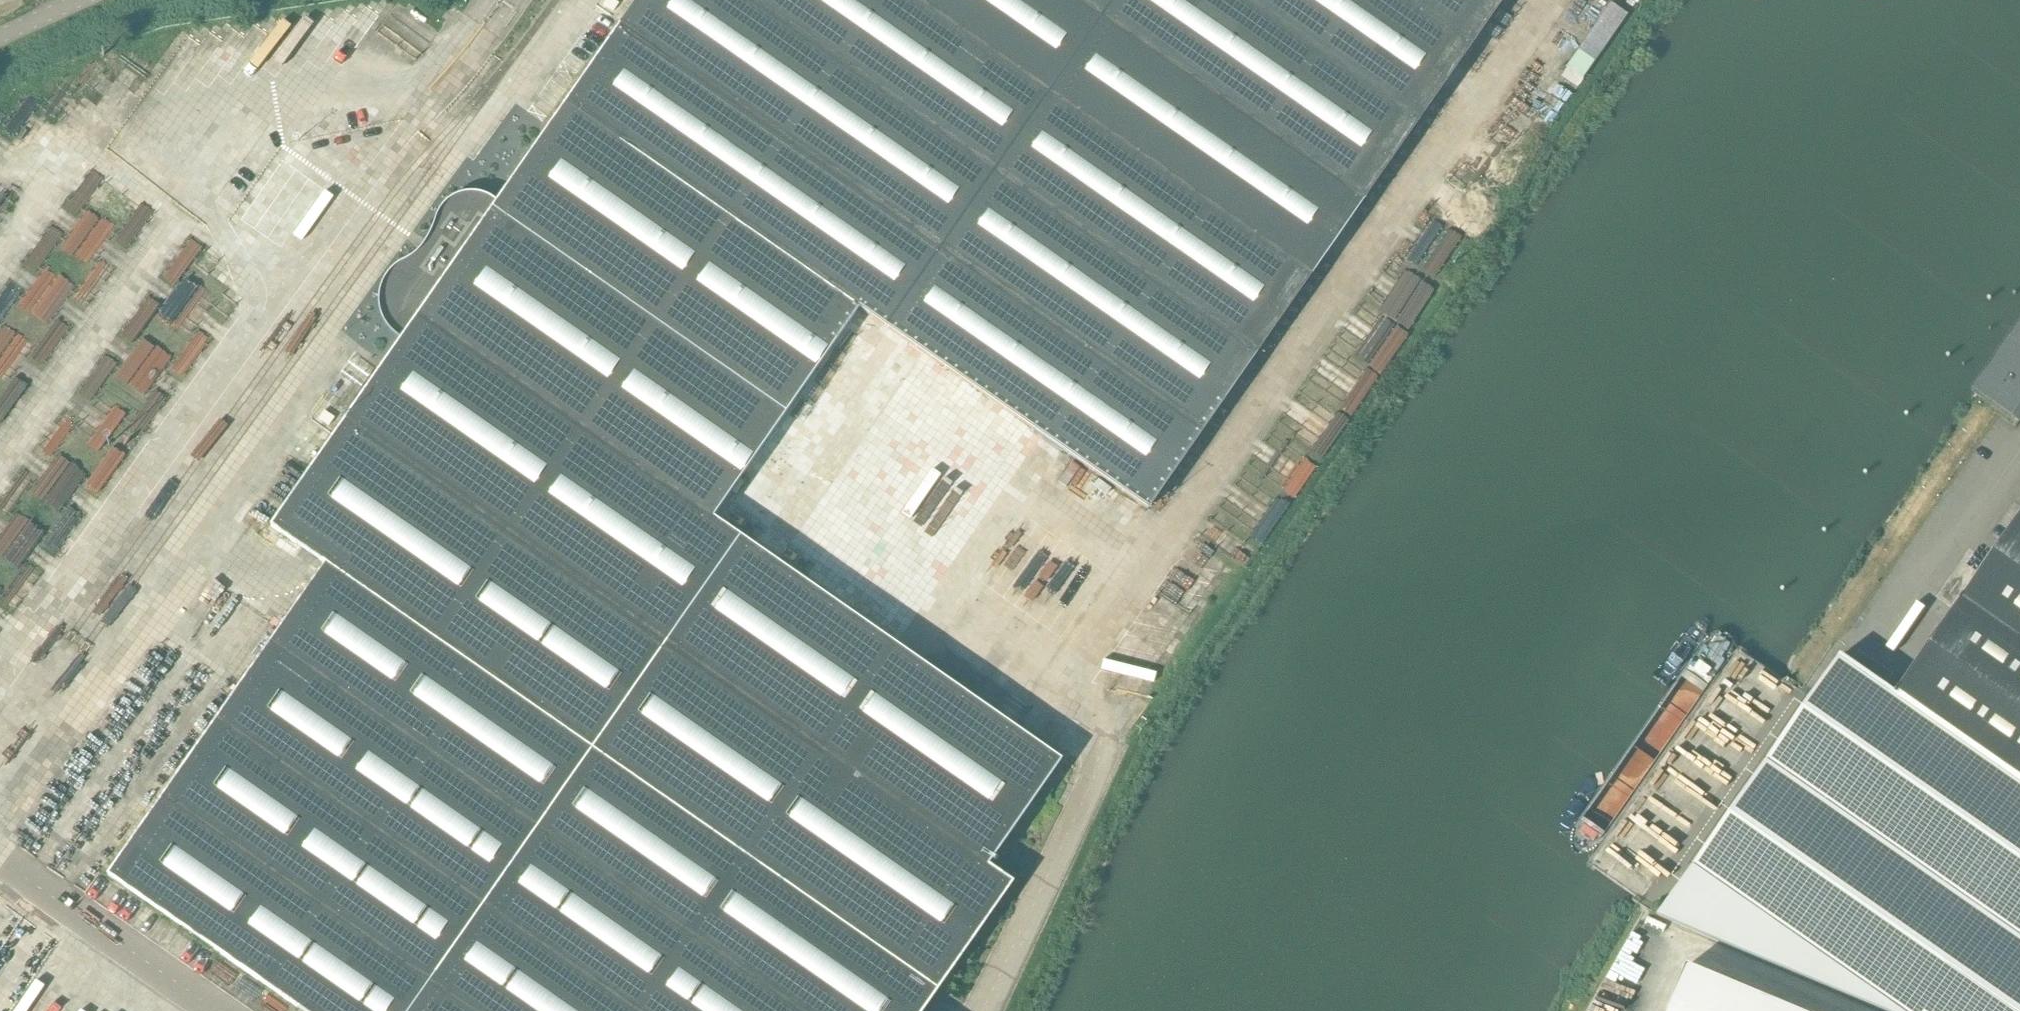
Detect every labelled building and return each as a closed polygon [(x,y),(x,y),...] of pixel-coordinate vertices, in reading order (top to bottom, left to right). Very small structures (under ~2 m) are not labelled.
[(107,875),(302,1010),(922,1010),(1013,882),(988,865),(1061,760),(713,517),(858,309),(1148,511),(1503,0),(636,0),(496,201),(494,204),(490,202),(485,199),(480,197),(474,196),(468,196),(462,197),(457,199),(452,202),(447,206),(443,210),(440,215),(438,221),(437,227),(437,233),(438,239),(440,244),(435,247),(429,242),(422,251),(429,256),(428,261),(422,260),(416,261),(410,262),(405,264),(400,267),(395,271),(391,275),(388,280),(385,285),(383,291),(382,297),(382,303),(383,309),(384,314),(387,320),(390,325),(394,329),(399,333),(403,335),(400,339),(270,526),(324,564),(107,875)] [(1973,389),(2019,421),(2019,322),(1973,389)] [(1659,917),(1885,1010),(2019,1010),(2019,518),(1899,692),(1843,654),(1659,917)] [(1689,964),(1670,1010),(1801,1010),(1689,964)]
